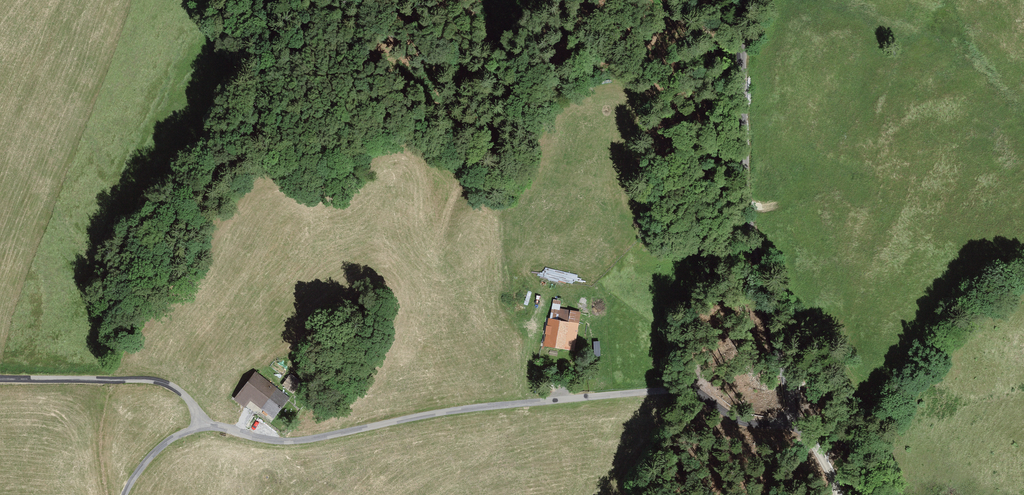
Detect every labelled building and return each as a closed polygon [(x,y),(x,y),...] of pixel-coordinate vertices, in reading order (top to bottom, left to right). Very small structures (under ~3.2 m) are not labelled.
[(550,317),(544,346),(574,352),(579,323),(550,317)] [(270,416),(283,398),(255,375),(235,400),(242,405),(247,398),(270,416)] [(292,393),(299,384),(289,376),(282,385),(292,393)]
